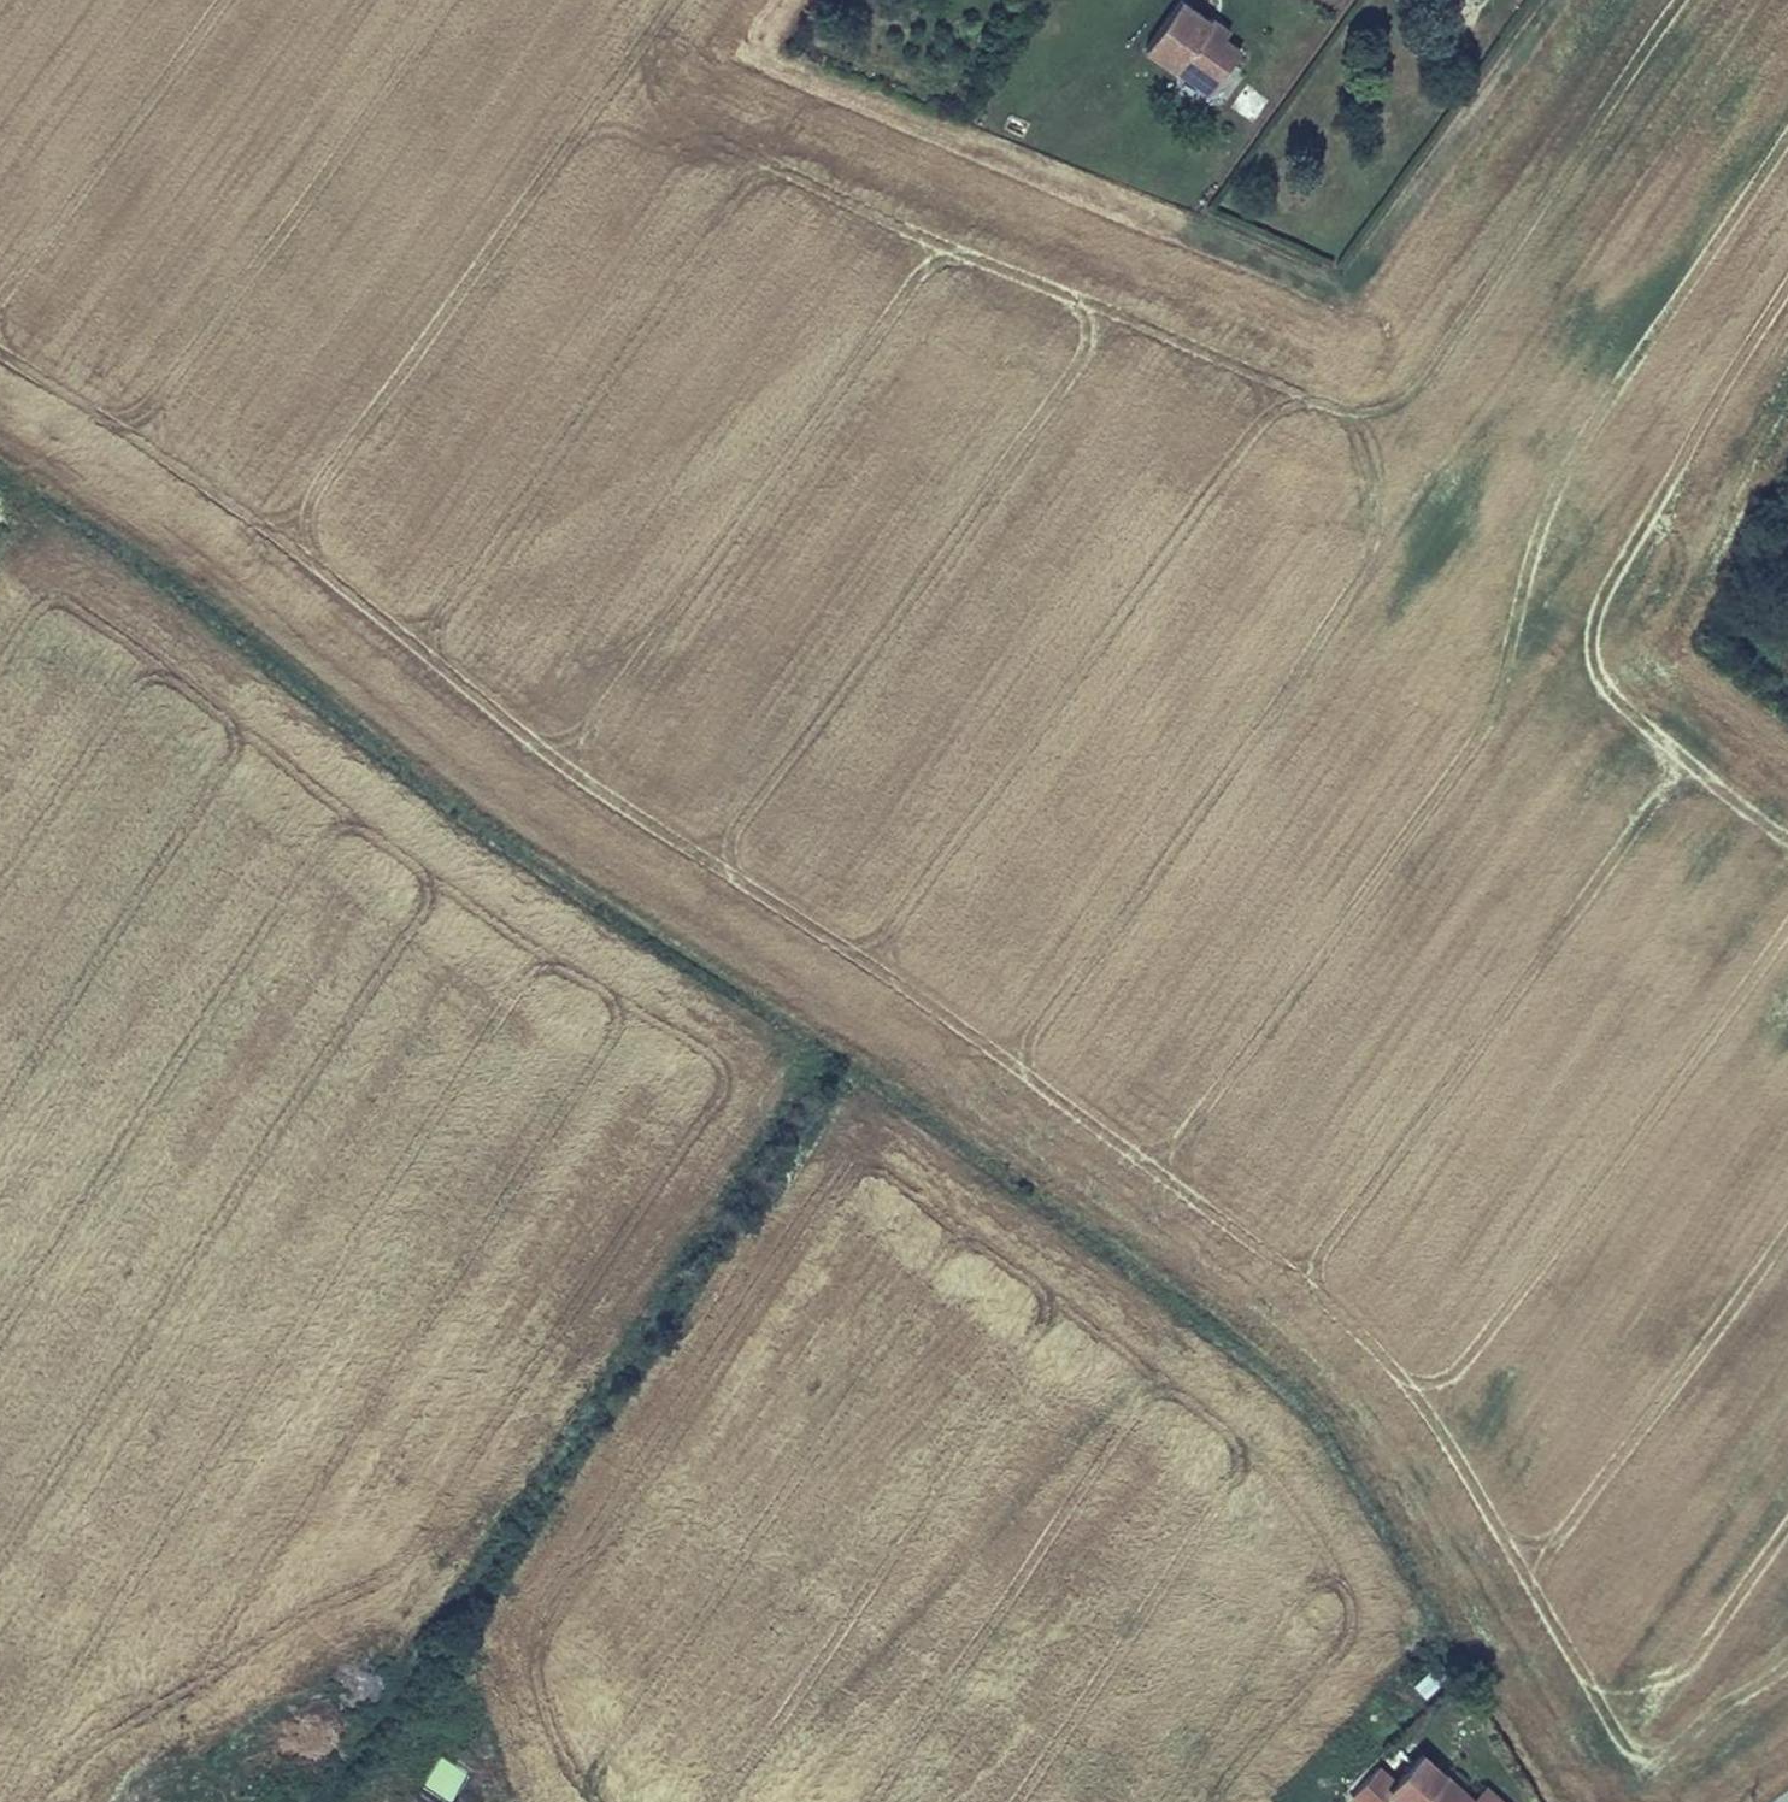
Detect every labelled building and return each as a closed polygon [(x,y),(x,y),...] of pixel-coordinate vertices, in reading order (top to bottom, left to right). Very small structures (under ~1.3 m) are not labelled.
[(1203,31),(1207,26),(1176,4),(1142,52),(1206,97),(1236,54),(1220,42),(1203,31)] [(1209,22),(1207,26),(1203,31),(1220,42),(1226,34),(1209,22)] [(468,1770),(433,1755),(416,1792),(439,1801),(454,1801),(468,1770)] [(1346,1801),(1347,1801),(1382,1801),(1385,1799),(1388,1801),(1465,1801),(1418,1761),(1390,1788),(1372,1773),(1346,1801)] [(1477,1801),(1497,1801),(1485,1792),(1477,1801)]
